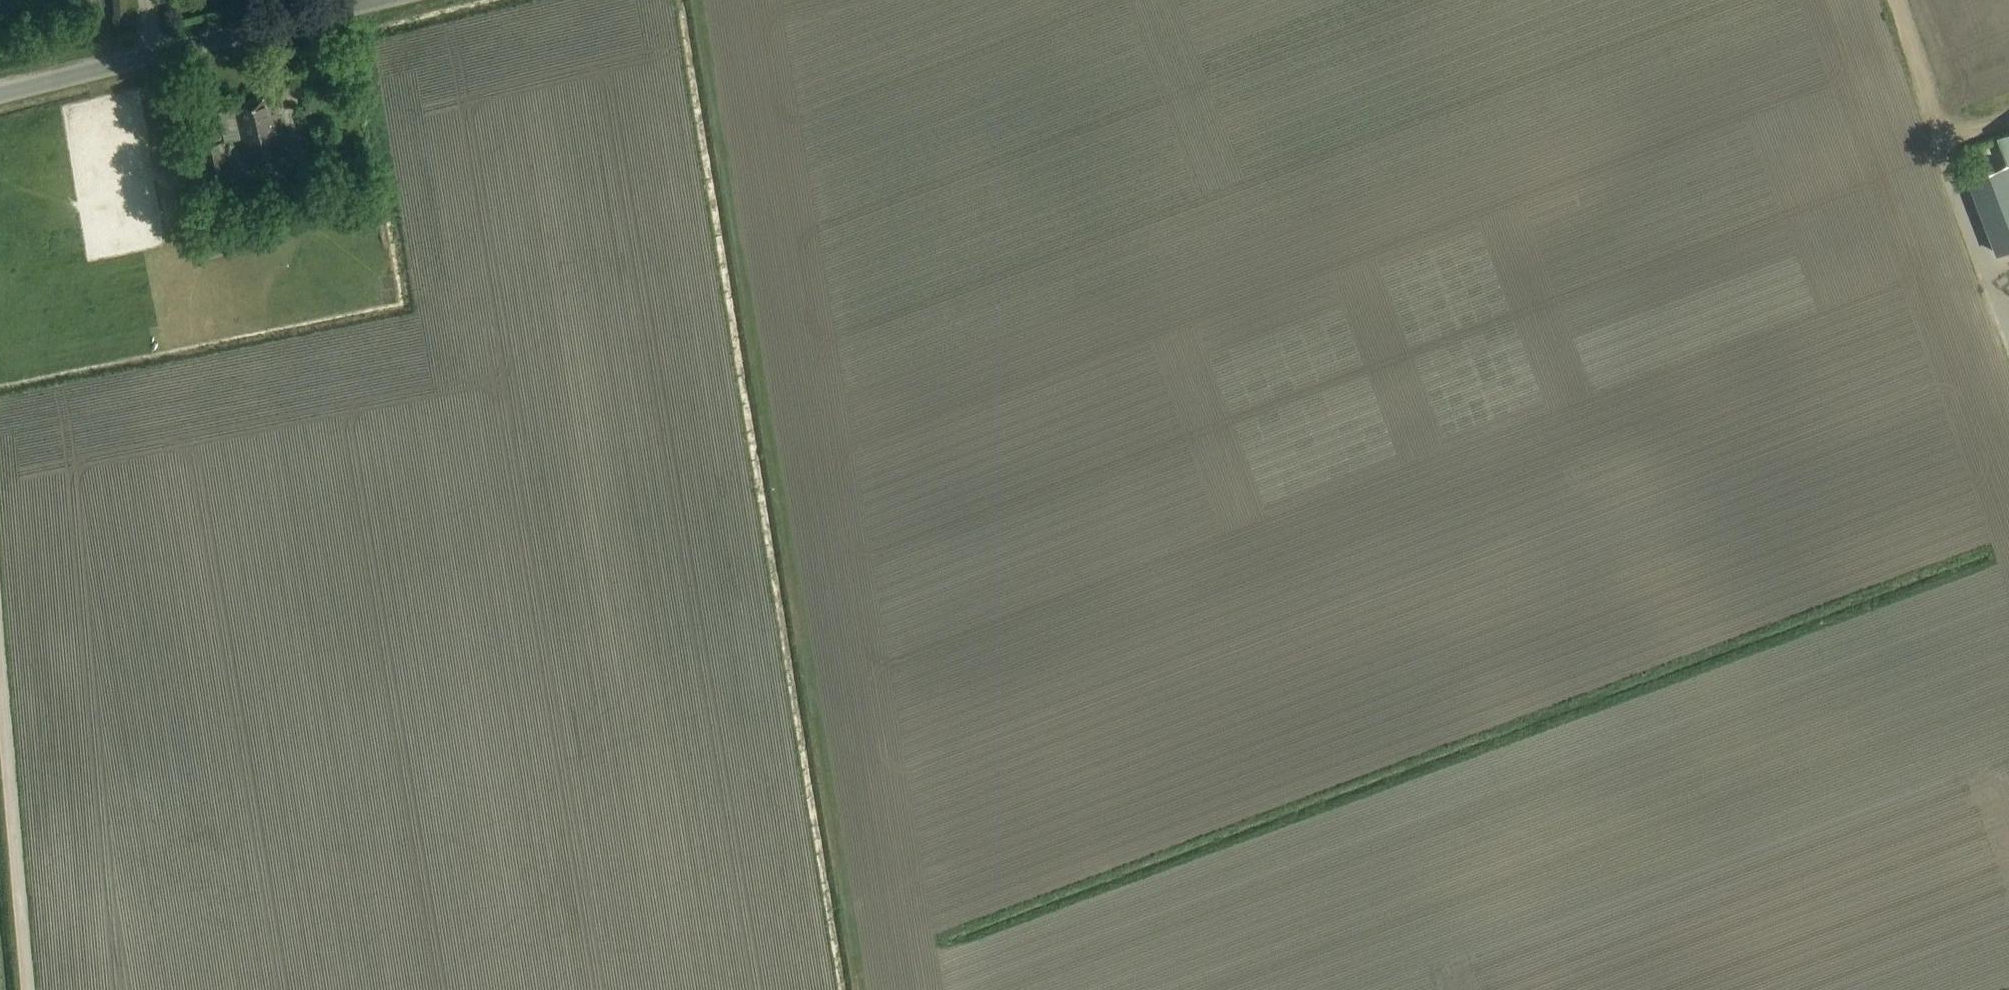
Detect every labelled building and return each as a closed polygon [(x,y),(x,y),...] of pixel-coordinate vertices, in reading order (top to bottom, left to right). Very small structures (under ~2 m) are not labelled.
[(273,122),(267,94),(233,102),(247,161),(284,152),(277,121),(273,122)] [(314,97),(304,100),(307,113),(317,111),(314,97)] [(1999,138),(2008,164),(2008,134),(1999,138)] [(203,148),(212,194),(233,190),(223,144),(203,148)]
